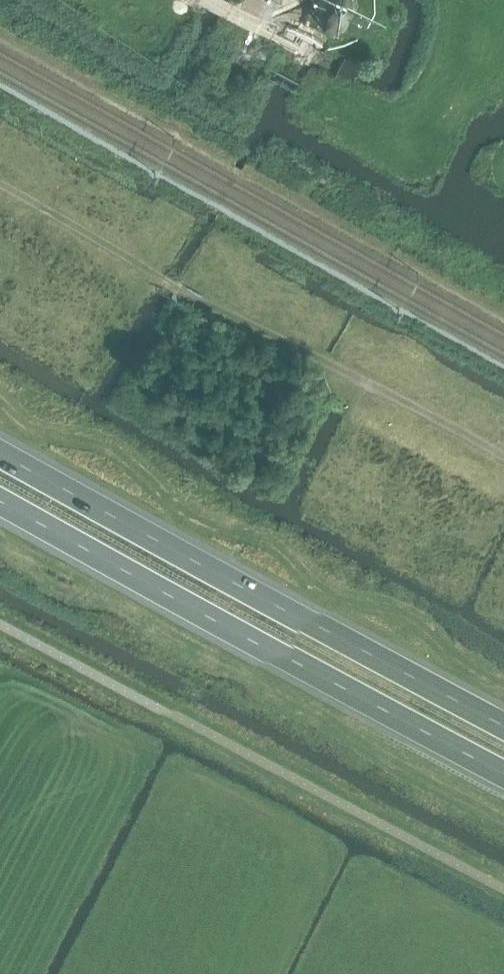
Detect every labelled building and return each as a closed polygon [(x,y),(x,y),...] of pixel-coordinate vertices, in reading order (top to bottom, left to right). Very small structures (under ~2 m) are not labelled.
[(345,20),(354,3),(352,0),(315,0),(314,1),(316,15),(330,24),(345,20)]
